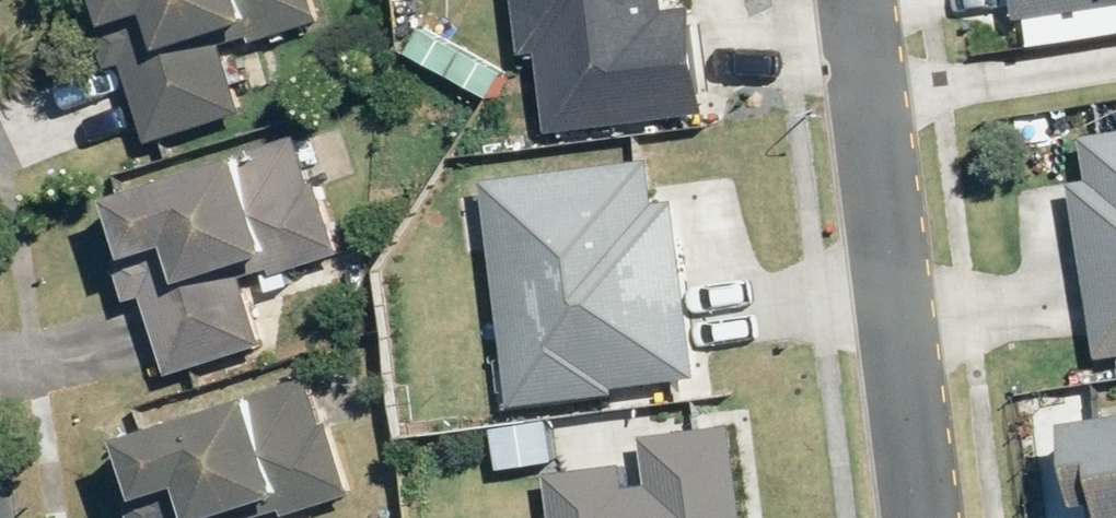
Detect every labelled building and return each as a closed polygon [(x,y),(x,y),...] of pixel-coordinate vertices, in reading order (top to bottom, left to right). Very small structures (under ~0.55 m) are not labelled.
[(136,67),(163,141),(261,106),(241,52),(333,20),(326,0),(114,0),(121,19),(106,25),(122,71),(136,67)] [(529,48),(545,47),(550,119),(711,109),(704,0),(526,0),(529,48)] [(1030,14),(1109,0),(1027,0),(1030,14)] [(1083,130),(1114,362),(1115,361),(1115,126),(1083,130)] [(279,341),(259,279),(353,249),(316,133),(202,170),(121,196),(178,373),(279,341)] [(686,195),(667,197),(662,156),(497,174),(522,402),(688,383),(687,375),(706,373),(686,195)] [(364,493),(326,374),(137,434),(164,517),(286,517),(364,493)] [(1099,411),(1115,517),(1115,409),(1099,411)] [(743,419),(653,429),(659,480),(636,483),(633,457),(560,465),(566,517),(563,517),(754,517),(743,419)]
